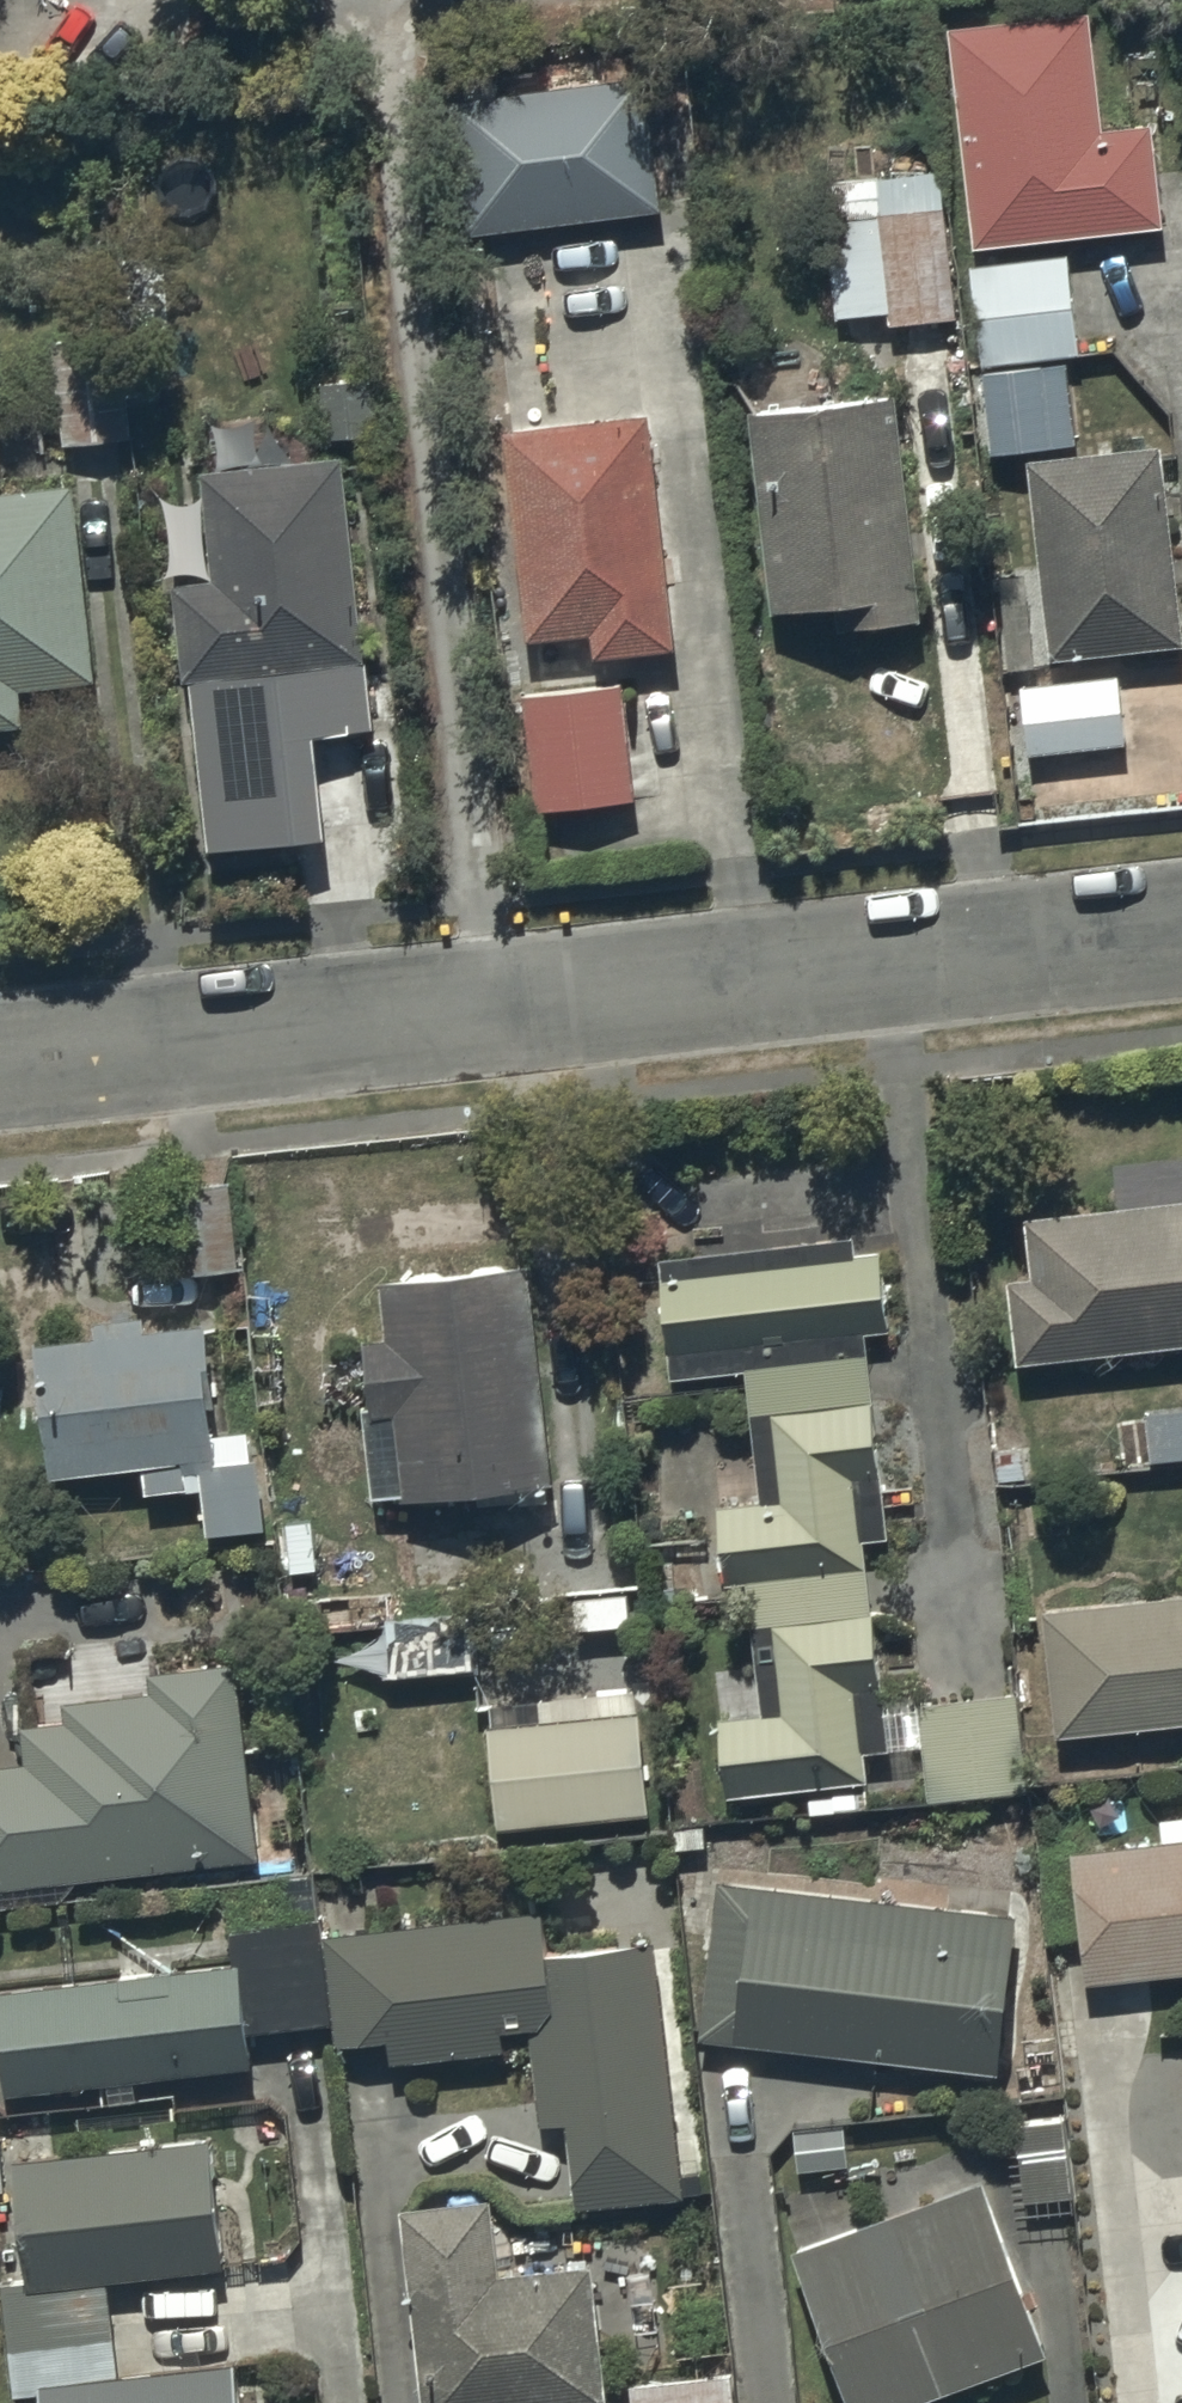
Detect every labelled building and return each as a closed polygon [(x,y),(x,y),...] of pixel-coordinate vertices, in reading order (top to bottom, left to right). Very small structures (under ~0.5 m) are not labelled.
[(1090,12),(947,29),(973,250),(1166,227),(1153,126),(1104,132),(1090,12)] [(451,92),(467,224),(661,202),(645,69),(451,92)] [(827,171),(834,309),(887,306),(888,323),(914,321),(914,312),(955,310),(947,165),(827,171)] [(1071,255),(973,267),(984,365),(1082,354),(1071,255)] [(128,335),(59,341),(67,433),(136,428),(128,335)] [(1069,365),(980,374),(988,452),(1077,443),(1069,365)] [(896,393),(754,410),(776,603),(838,595),(842,629),(923,620),(896,393)] [(508,419),(507,422),(525,630),(589,624),(591,647),(673,640),(653,406),(508,419)] [(27,716),(24,678),(97,671),(78,476),(6,483),(1,431),(0,432),(0,719),(27,716)] [(1025,448),(1048,651),(1181,633),(1181,591),(1179,591),(1163,435),(1077,443),(1025,448)] [(212,566),(180,570),(211,838),(325,825),(313,725),(376,718),(345,447),(200,464),(212,566)] [(1117,668),(1020,676),(1028,747),(1125,737),(1117,668)] [(633,802),(621,687),(521,697),(533,812),(633,802)] [(174,1179),(179,1266),(244,1262),(239,1175),(174,1179)] [(1025,1207),(1032,1269),(1010,1271),(1018,1352),(1181,1333),(1181,1190),(1025,1207)] [(720,1710),(726,1788),(866,1772),(863,1745),(891,1742),(865,1533),(891,1530),(866,1330),(890,1327),(881,1247),(861,1250),(858,1226),(658,1251),(673,1371),(744,1364),(758,1493),(716,1499),(726,1576),(747,1573),(759,1707),(720,1710)] [(369,1491),(407,1487),(549,1474),(528,1251),(382,1264),(387,1327),(364,1329),(370,1396),(360,1397),(369,1491)] [(104,1325),(41,1331),(54,1466),(146,1457),(149,1484),(190,1480),(188,1461),(203,1460),(209,1523),(271,1517),(264,1448),(222,1453),(209,1316),(149,1322),(148,1306),(103,1310),(104,1325)] [(1152,1454),(1181,1450),(1181,1402),(1146,1407),(1152,1454)] [(1057,1724),(1181,1713),(1181,1593),(1047,1604),(1057,1724)] [(385,1610),(389,1669),(478,1663),(475,1604),(385,1610)] [(260,1850),(237,1657),(155,1667),(157,1684),(68,1695),(70,1713),(27,1718),(32,1757),(0,1760),(0,1881),(260,1850)] [(637,1689),(489,1702),(496,1803),(644,1790),(637,1689)] [(1086,1973),(1181,1962),(1181,1809),(1161,1811),(1163,1834),(1072,1843),(1086,1973)] [(316,1866),(285,1869),(289,1914),(320,1911),(316,1866)] [(1017,1911),(721,1871),(701,2028),(996,2067),(1017,1911)] [(545,1900),(320,1924),(330,2037),(389,2032),(392,2053),(504,2042),(501,2021),(530,2018),(557,2015),(549,1941),(545,1900)] [(240,1918),(244,1953),(252,2044),(330,2037),(320,1924),(320,1911),(289,1914),(240,1918)] [(557,2015),(530,2018),(539,2118),(565,2116),(572,2196),(680,2186),(656,1931),(549,1941),(557,2015)] [(0,1979),(0,2013),(8,2087),(112,2075),(114,2097),(141,2094),(138,2071),(256,2058),(252,2044),(244,1953),(0,1979)] [(1065,2112),(1016,2118),(1025,2193),(1074,2188),(1065,2112)] [(6,2273),(18,2385),(46,2381),(48,2402),(242,2402),(236,2354),(121,2367),(111,2274),(223,2261),(209,2132),(17,2153),(30,2270),(6,2273)] [(983,2172),(792,2242),(850,2402),(893,2402),(1047,2347),(983,2172)] [(401,2198),(422,2402),(532,2402),(608,2395),(594,2254),(498,2264),(492,2186),(473,2188),(472,2178),(433,2182),(434,2195),(401,2198)] [(633,2375),(635,2402),(736,2402),(734,2369),(633,2375)]
